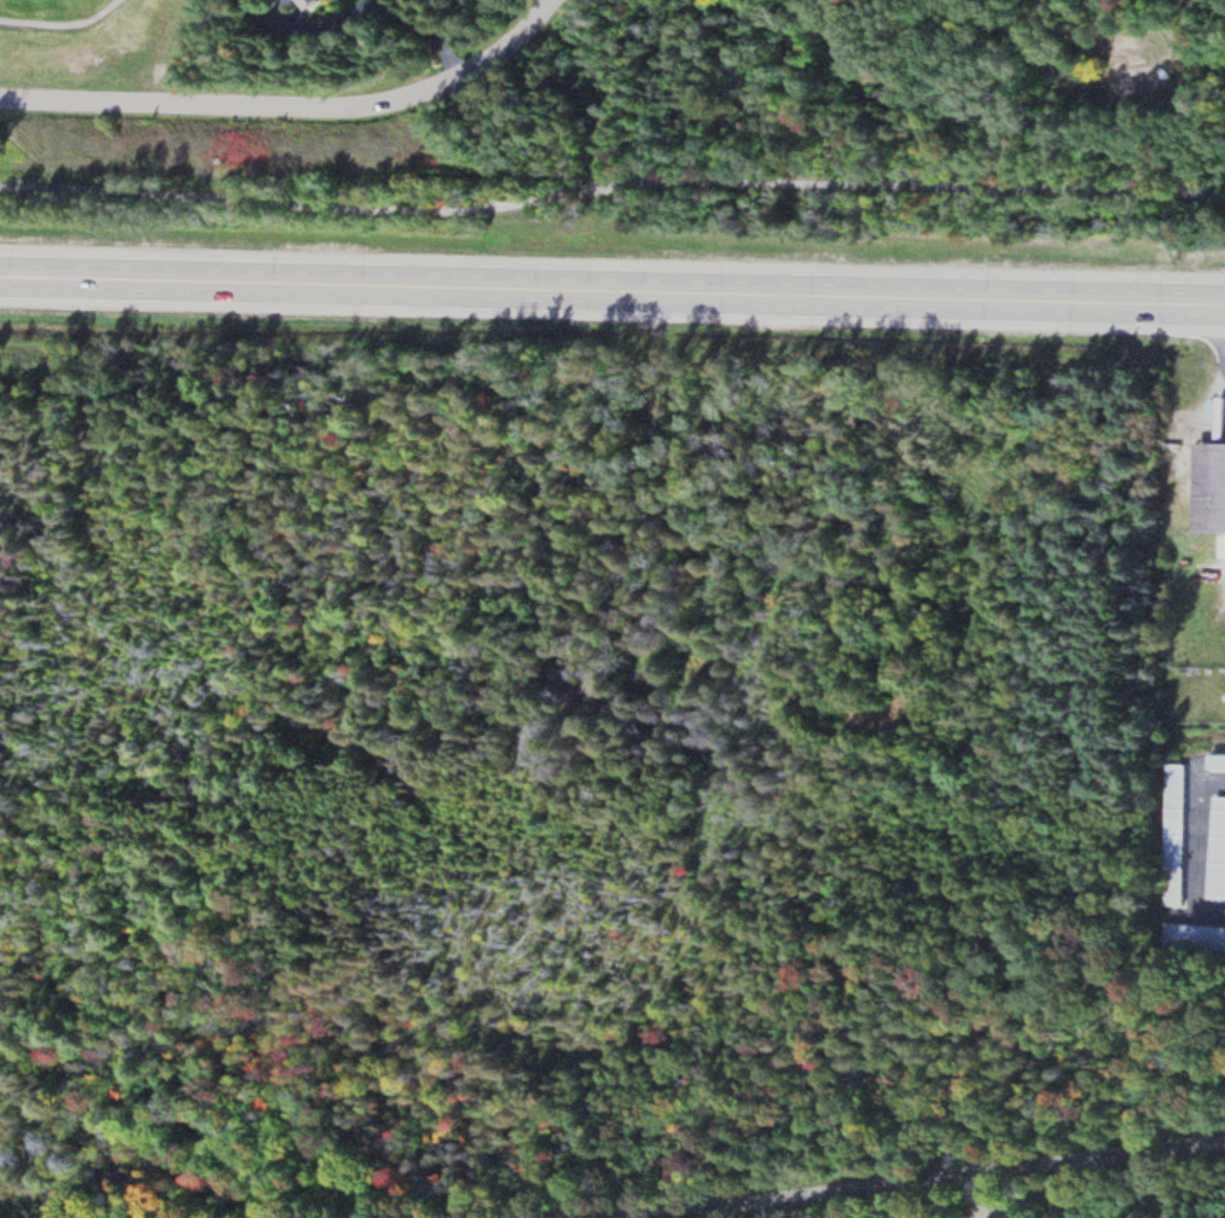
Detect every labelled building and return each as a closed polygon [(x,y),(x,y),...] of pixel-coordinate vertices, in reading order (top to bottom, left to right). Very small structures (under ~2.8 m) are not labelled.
[(315,12),(327,0),(302,0),(315,12)] [(1200,444),(1199,534),(1224,534),(1224,444),(1200,444)] [(1213,755),(1213,770),(1224,770),(1224,755),(1213,755)] [(1188,765),(1169,765),(1167,906),(1187,906),(1188,765)] [(1224,900),(1224,798),(1216,797),(1212,899),(1224,900)] [(1164,949),(1224,952),(1224,928),(1165,925),(1164,949)]
